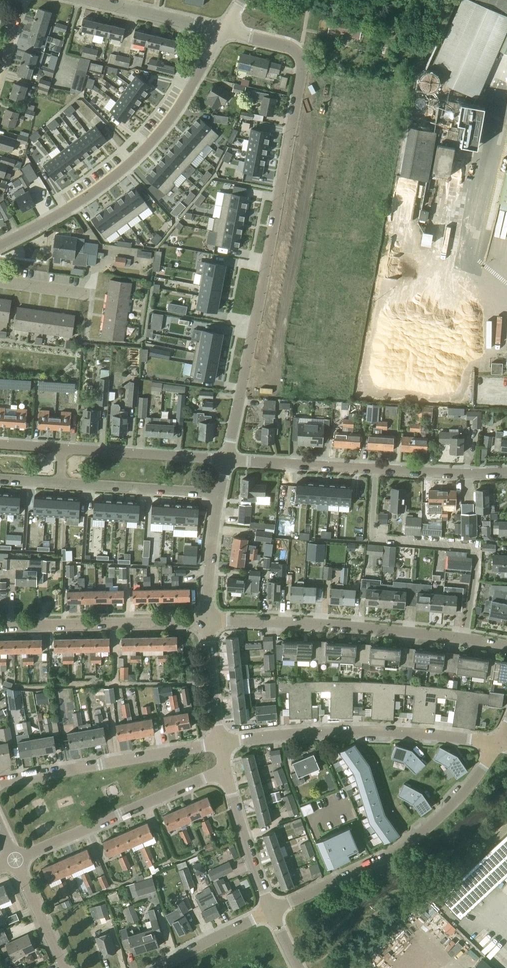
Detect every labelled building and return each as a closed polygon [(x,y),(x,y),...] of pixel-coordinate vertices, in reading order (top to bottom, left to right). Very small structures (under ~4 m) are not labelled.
[(464,0),(459,0),(429,63),(445,71),(439,86),(475,100),(506,24),(506,22),(464,0)] [(506,13),(506,0),(478,0),(506,13)] [(34,19),(47,23),(51,12),(38,8),(34,19)] [(31,31),(43,35),(47,23),(34,19),(31,31)] [(80,30),(94,34),(97,22),(82,19),(80,30)] [(97,22),(94,34),(108,37),(111,25),(97,22)] [(111,25),(108,37),(122,40),(124,28),(111,25)] [(497,49),(506,54),(506,29),(497,49)] [(131,42),(146,45),(148,34),(134,30),(131,42)] [(43,35),(31,31),(27,42),(35,44),(33,49),(43,52),(44,47),(46,42),(50,43),(52,37),(43,35)] [(162,37),(148,34),(146,45),(159,48),(162,37)] [(162,37),(159,48),(173,52),(176,40),(162,37)] [(81,57),(88,59),(90,49),(83,47),(81,57)] [(21,63),(40,68),(45,53),(43,52),(33,49),(32,54),(24,51),(21,63)] [(90,49),(88,59),(95,60),(98,51),(90,49)] [(266,70),(268,62),(268,60),(241,54),(237,69),(247,71),(247,73),(264,78),(266,70)] [(121,66),(123,56),(116,55),(114,64),(121,66)] [(123,56),(121,66),(128,68),(130,58),(123,56)] [(134,56),(132,65),(141,67),(143,58),(138,57),(134,56)] [(78,63),(88,66),(90,60),(80,58),(78,63)] [(150,59),(147,68),(155,70),(157,61),(150,59)] [(157,61),(155,70),(161,72),(164,62),(157,61)] [(268,62),(266,70),(278,73),(280,65),(268,62)] [(42,69),(40,68),(21,63),(17,74),(30,78),(31,73),(40,76),(41,72),(47,74),(48,71),(46,70),(47,68),(42,67),(42,69)] [(78,63),(76,69),(86,72),(88,66),(78,63)] [(89,70),(101,72),(103,65),(91,63),(89,70)] [(76,69),(75,74),(84,77),(86,72),(76,69)] [(439,82),(439,81),(438,79),(437,76),(434,74),(432,73),(431,73),(427,73),(426,74),(424,75),(422,78),(422,81),(422,84),(424,87),(426,89),(428,89),(430,90),(432,89),(436,88),(437,86),(438,85),(439,82)] [(75,74),(73,79),(83,82),(84,77),(75,74)] [(136,76),(129,85),(144,96),(151,87),(136,76)] [(39,86),(49,89),(51,82),(40,79),(38,86),(39,86)] [(73,79),(72,85),(81,88),(83,82),(73,79)] [(10,97),(21,101),(24,94),(29,95),(31,91),(25,89),(25,87),(14,84),(10,97)] [(206,102),(217,109),(221,104),(222,105),(229,93),(215,84),(208,96),(209,97),(206,102)] [(81,88),(72,85),(70,91),(79,93),(81,88)] [(129,85),(122,94),(138,105),(144,96),(129,85)] [(232,91),(237,93),(236,97),(243,98),(246,88),(234,85),(232,91)] [(49,89),(39,86),(37,92),(47,95),(49,89)] [(339,98),(347,99),(348,88),(340,87),(339,98)] [(105,100),(99,89),(92,93),(97,104),(105,100)] [(251,99),(262,102),(259,114),(273,116),(276,99),(268,98),(268,95),(252,92),(251,99)] [(122,94),(116,103),(131,114),(138,105),(122,94)] [(428,107),(437,108),(434,127),(439,128),(432,173),(449,176),(454,148),(461,149),(463,136),(476,138),(479,123),(474,123),(476,106),(429,98),(428,107)] [(116,103),(109,111),(125,123),(131,114),(116,103)] [(383,114),(390,116),(392,104),(384,103),(383,114)] [(71,105),(67,108),(72,114),(75,110),(71,105)] [(67,108),(63,111),(68,117),(72,114),(67,108)] [(2,123),(13,127),(16,120),(22,122),(23,116),(17,115),(18,112),(6,109),(2,123)] [(25,116),(33,118),(35,112),(27,110),(25,116)] [(240,117),(249,119),(251,111),(241,110),(240,117)] [(213,115),(212,122),(219,123),(220,116),(213,115)] [(80,128),(85,123),(77,117),(73,122),(80,128)] [(199,118),(189,128),(209,146),(218,135),(199,118)] [(54,119),(51,122),(55,128),(59,125),(54,119)] [(51,122),(47,126),(52,131),(55,128),(51,122)] [(401,176),(427,180),(436,131),(416,127),(416,123),(411,122),(411,127),(410,127),(401,176)] [(333,125),(333,134),(341,135),(341,125),(333,125)] [(95,126),(86,132),(98,148),(107,141),(95,126)] [(189,128),(181,138),(199,154),(207,144),(209,146),(189,128)] [(268,144),(270,133),(251,129),(249,140),(268,144)] [(36,131),(32,134),(37,140),(41,136),(36,131)] [(86,132),(78,139),(89,154),(98,148),(86,132)] [(32,134),(29,137),(33,143),(37,140),(32,134)] [(18,135),(17,142),(26,145),(28,138),(18,135)] [(10,153),(14,140),(0,136),(0,150),(10,153)] [(181,138),(172,147),(190,163),(198,154),(199,154),(181,138)] [(78,139),(69,146),(81,161),(89,154),(78,139)] [(266,154),(268,144),(249,140),(247,151),(266,154)] [(52,141),(47,144),(52,155),(57,153),(52,141)] [(69,146),(60,152),(72,168),(81,161),(69,146)] [(172,147),(163,157),(181,173),(189,164),(190,163),(172,147)] [(264,165),(266,154),(247,151),(245,161),(264,165)] [(60,152),(51,159),(63,174),(72,168),(60,152)] [(3,177),(8,179),(10,174),(4,173),(7,165),(14,167),(16,161),(2,157),(0,162),(0,177),(3,177)] [(163,157),(154,167),(174,185),(174,184),(172,183),(173,183),(181,174),(181,173),(163,157)] [(51,159),(43,166),(54,181),(63,174),(51,159)] [(262,176),(264,165),(245,161),(243,173),(262,176)] [(29,163),(20,168),(24,175),(28,183),(37,178),(29,163)] [(154,167),(145,177),(152,184),(164,194),(165,195),(174,185),(154,167)] [(499,203),(506,205),(506,169),(499,203)] [(207,171),(203,176),(208,179),(212,175),(207,171)] [(29,184),(24,175),(19,178),(25,189),(30,186),(29,184)] [(203,176),(200,180),(204,184),(208,179),(203,176)] [(12,183),(15,188),(21,185),(18,180),(12,183)] [(224,192),(221,205),(245,210),(248,197),(244,196),(245,188),(233,186),(232,194),(224,192)] [(148,207),(134,188),(123,196),(137,215),(148,207)] [(13,194),(22,211),(34,204),(28,192),(25,194),(22,189),(13,194)] [(191,192),(187,196),(192,200),(195,195),(191,192)] [(201,194),(197,199),(202,202),(205,198),(201,194)] [(137,215),(123,196),(113,204),(127,223),(137,215)] [(187,196),(183,201),(188,205),(192,200),(187,196)] [(197,199),(193,203),(198,207),(202,202),(197,199)] [(179,203),(171,213),(174,215),(178,215),(185,207),(179,203)] [(127,223),(113,204),(102,211),(116,231),(127,223)] [(214,218),(242,223),(245,210),(221,205),(219,218),(214,218)] [(4,218),(5,220),(12,217),(6,207),(0,211),(0,212),(4,218)] [(424,219),(425,208),(418,207),(417,218),(424,219)] [(116,231),(102,211),(91,219),(105,239),(116,231)] [(214,218),(212,231),(240,236),(242,223),(214,218)] [(135,230),(139,226),(134,220),(130,223),(135,230)] [(178,222),(175,227),(179,230),(183,226),(178,222)] [(314,236),(322,237),(323,226),(315,225),(314,236)] [(420,229),(419,242),(430,243),(431,230),(420,229)] [(212,231),(216,232),(214,245),(238,250),(240,236),(212,231)] [(74,253),(83,254),(84,244),(84,239),(76,238),(55,235),(55,239),(52,241),(51,246),(75,249),(74,253)] [(84,244),(83,254),(87,254),(103,256),(103,254),(96,253),(97,245),(84,244)] [(75,249),(51,246),(51,252),(53,253),(52,257),(53,258),(52,263),(59,263),(60,258),(73,260),(72,264),(86,266),(86,264),(87,254),(83,254),(74,253),(75,249)] [(103,256),(87,254),(86,264),(94,265),(95,258),(103,259),(103,256)] [(129,266),(130,260),(116,258),(115,266),(124,267),(124,266),(129,266)] [(312,273),(314,262),(306,261),(304,272),(312,273)] [(222,278),(224,266),(205,262),(203,274),(222,278)] [(201,274),(199,285),(201,285),(220,289),(222,278),(201,274)] [(107,295),(129,298),(131,283),(109,280),(107,295)] [(218,300),(220,289),(201,285),(199,296),(218,300)] [(107,295),(105,309),(127,312),(129,298),(107,295)] [(216,312),(218,300),(199,296),(197,308),(216,312)] [(7,322),(10,300),(0,299),(0,321),(7,322)] [(14,329),(29,331),(32,309),(17,307),(14,329)] [(32,309),(29,331),(43,333),(46,311),(32,309)] [(127,312),(105,309),(103,323),(125,326),(127,312)] [(43,333),(57,335),(60,313),(46,311),(43,333)] [(60,313),(57,335),(71,337),(74,315),(60,313)] [(153,313),(151,329),(153,329),(161,331),(163,315),(153,313)] [(333,330),(333,320),(320,320),(320,330),(333,330)] [(125,326),(103,323),(101,337),(123,340),(125,326)] [(186,325),(185,334),(193,335),(194,326),(186,325)] [(196,341),(196,342),(220,346),(222,334),(201,330),(198,342),(196,341)] [(196,342),(194,353),(218,357),(220,346),(196,342)] [(151,349),(150,355),(168,359),(170,352),(151,349)] [(194,353),(192,364),(215,368),(218,357),(194,353)] [(306,367),(308,358),(298,357),(297,365),(306,367)] [(491,374),(502,374),(502,363),(492,363),(491,374)] [(192,364),(190,376),(213,380),(215,368),(192,364)] [(99,379),(109,380),(110,371),(100,370),(99,379)] [(292,385),(293,380),(287,379),(289,373),(282,372),(280,382),(292,385)] [(109,380),(99,379),(98,405),(107,406),(109,380)] [(137,406),(138,382),(128,382),(127,406),(137,406)] [(173,385),(163,384),(162,391),(172,393),(173,385)] [(202,410),(212,411),(213,402),(202,401),(202,410)] [(367,404),(366,416),(377,417),(378,405),(367,404)] [(110,418),(113,418),(112,433),(125,434),(126,418),(128,418),(128,413),(120,412),(120,408),(118,405),(113,405),(111,407),(110,418)] [(138,418),(146,419),(147,405),(139,405),(138,418)] [(184,416),(185,405),(177,405),(176,416),(184,416)] [(9,426),(10,415),(4,414),(4,408),(0,408),(0,426),(9,426)] [(10,415),(9,426),(25,427),(26,410),(16,409),(16,415),(10,415)] [(82,431),(97,432),(98,419),(100,419),(100,411),(83,410),(82,431)] [(264,418),(273,418),(274,418),(275,410),(263,410),(263,418),(264,418)] [(37,428),(53,429),(54,417),(48,417),(49,411),(39,411),(37,428)] [(54,417),(53,429),(69,430),(70,413),(60,412),(60,418),(54,417)] [(467,419),(474,419),(474,428),(480,428),(480,412),(468,412),(467,419)] [(196,423),(199,423),(198,439),(213,440),(214,423),(210,423),(210,416),(203,416),(203,413),(197,413),(196,423)] [(297,444),(310,445),(311,424),(298,424),(299,417),(293,417),(292,430),(298,430),(297,444)] [(145,435),(159,436),(160,419),(148,418),(147,423),(146,423),(145,435)] [(272,428),(273,418),(264,418),(264,428),(261,428),(261,430),(258,430),(255,433),(255,438),(257,440),(261,440),(261,443),(273,443),(274,434),(277,434),(277,429),(274,429),(274,428),(272,428)] [(176,420),(160,419),(159,436),(172,437),(173,425),(175,425),(176,420)] [(311,424),(310,445),(322,445),(323,431),(329,432),(329,419),(323,419),(323,425),(311,424)] [(380,449),(381,435),(381,430),(376,430),(376,427),(373,427),(373,435),(368,434),(367,448),(380,449)] [(347,433),(346,447),(359,448),(360,434),(352,434),(353,428),(347,428),(347,433)] [(499,451),(506,452),(506,438),(502,437),(503,432),(496,431),(493,450),(499,451)] [(333,446),(346,447),(347,433),(334,432),(333,446)] [(450,453),(462,453),(462,438),(458,438),(458,433),(439,433),(439,442),(450,443),(450,453)] [(381,435),(380,449),(393,450),(394,436),(381,435)] [(484,446),(491,447),(492,436),(485,435),(484,446)] [(400,450),(414,451),(415,437),(401,436),(400,450)] [(415,437),(414,451),(427,452),(428,438),(415,437)] [(241,496),(243,496),(242,501),(255,501),(256,495),(265,495),(265,486),(254,485),(255,480),(242,479),(241,496)] [(296,483),(295,503),(306,504),(307,483),(296,483)] [(307,483),(306,504),(317,504),(318,484),(307,483)] [(318,484),(317,504),(328,505),(329,485),(318,484)] [(329,485),(328,505),(339,506),(340,485),(329,485)] [(340,485),(339,506),(350,506),(351,486),(340,485)] [(388,511),(405,512),(405,505),(404,505),(405,489),(391,488),(390,504),(389,503),(388,511)] [(442,490),(428,490),(428,504),(428,513),(441,513),(442,510),(442,504),(442,490)] [(442,490),(442,504),(455,504),(456,491),(442,490)] [(475,491),(476,513),(494,512),(494,506),(488,506),(488,490),(475,491)] [(19,494),(8,493),(7,513),(17,514),(19,494)] [(34,515),(45,516),(46,496),(35,495),(34,515)] [(57,496),(46,496),(45,516),(55,516),(57,496)] [(68,497),(57,496),(55,516),(66,517),(68,497)] [(78,498),(68,497),(66,517),(77,518),(78,498)] [(94,519),(104,520),(106,500),(95,499),(94,519)] [(116,500),(106,500),(104,520),(115,520),(116,500)] [(127,501),(116,500),(115,520),(126,521),(127,501)] [(138,502),(127,501),(126,521),(137,522),(138,502)] [(162,523),(164,503),(152,502),(151,522),(162,523)] [(164,503),(162,523),(174,524),(175,504),(164,503)] [(174,524),(174,529),(185,530),(185,525),(187,505),(175,504),(174,524)] [(185,525),(185,530),(196,531),(197,525),(198,505),(187,505),(185,525)] [(238,522),(249,523),(250,505),(239,505),(238,522)] [(376,523),(386,524),(386,514),(376,513),(376,523)] [(461,514),(462,536),(475,536),(475,514),(461,514)] [(405,533),(420,534),(421,518),(406,517),(405,533)] [(336,522),(337,533),(345,532),(344,522),(336,522)] [(499,522),(499,528),(499,535),(506,535),(506,522),(499,522)] [(428,528),(428,523),(421,523),(420,535),(441,536),(441,529),(428,528)] [(60,532),(70,532),(70,524),(60,524),(60,532)] [(484,534),(484,540),(490,539),(490,527),(483,527),(482,527),(482,534),(484,534)] [(255,539),(271,541),(273,532),(256,530),(255,539)] [(233,537),(231,551),(245,553),(250,553),(251,548),(253,549),(254,545),(246,544),(247,539),(233,537)] [(23,539),(23,553),(32,553),(33,539),(23,539)] [(308,543),(307,559),(323,560),(324,545),(314,544),(308,543)] [(78,556),(78,544),(70,544),(70,556),(78,556)] [(383,546),(367,545),(366,554),(383,555),(383,546)] [(245,553),(231,551),(230,564),(243,566),(245,553)] [(195,556),(190,556),(183,555),(183,563),(183,565),(195,566),(195,556)] [(506,572),(506,556),(493,556),(492,571),(506,572)] [(15,585),(28,586),(28,560),(3,559),(3,568),(10,568),(10,565),(13,565),(13,567),(14,569),(15,569),(15,585)] [(447,571),(470,572),(471,560),(447,559),(447,571)] [(28,560),(28,586),(36,586),(36,581),(39,581),(39,584),(42,584),(43,572),(54,572),(55,561),(28,560)] [(298,562),(299,577),(307,577),(306,562),(298,562)] [(270,570),(278,570),(278,574),(286,575),(286,574),(286,564),(271,563),(270,570)] [(66,566),(66,578),(74,578),(74,566),(66,566)] [(251,579),(228,578),(227,591),(250,592),(251,579)] [(365,605),(379,606),(380,589),(380,585),(381,581),(361,580),(360,594),(366,594),(365,605)] [(290,600),(302,601),(303,587),(304,582),(297,581),(297,586),(291,586),(290,600)] [(266,599),(280,600),(281,583),(267,582),(266,599)] [(405,598),(411,598),(412,584),(401,583),(401,591),(393,591),(391,607),(404,608),(405,598)] [(80,591),(80,587),(77,587),(77,584),(74,584),(74,589),(66,589),(66,603),(81,603),(80,591)] [(329,603),(342,603),(343,589),(343,584),(336,584),(336,589),(330,588),(329,603)] [(424,585),(412,584),(411,598),(417,599),(417,609),(430,610),(431,594),(423,593),(424,585)] [(380,589),(379,606),(391,607),(393,591),(393,586),(380,585),(380,589)] [(491,601),(492,601),(489,615),(506,619),(506,586),(490,585),(488,594),(492,595),(491,601)] [(303,587),(302,601),(315,602),(316,588),(303,587)] [(444,595),(442,612),(455,613),(456,602),(462,602),(463,588),(444,587),(444,595)] [(147,602),(161,601),(161,589),(147,590),(147,602)] [(161,601),(176,601),(175,589),(161,589),(161,601)] [(190,589),(175,589),(176,601),(190,601),(190,589)] [(343,589),(342,603),(354,604),(355,590),(343,589)] [(109,591),(109,603),(123,602),(123,590),(109,591)] [(133,602),(147,602),(147,590),(132,590),(133,602)] [(95,591),(80,591),(81,603),(95,603),(95,591)] [(109,603),(109,591),(95,591),(95,603),(109,603)] [(444,595),(431,594),(430,610),(442,612),(444,595)] [(263,637),(263,649),(273,649),(272,636),(263,637)] [(136,638),(136,649),(149,649),(149,637),(136,638)] [(163,649),(162,637),(149,637),(149,649),(163,649)] [(177,637),(162,637),(163,649),(177,649),(177,639),(177,637)] [(225,638),(227,652),(239,651),(237,637),(225,638)] [(74,651),(81,650),(81,638),(67,639),(67,651),(74,651)] [(81,650),(95,650),(95,638),(81,638),(81,650)] [(95,638),(95,650),(109,650),(109,638),(95,638)] [(136,649),(136,638),(121,638),(121,650),(136,649)] [(21,652),(27,651),(27,639),(13,640),(13,652),(21,652)] [(27,639),(27,651),(34,651),(41,651),(41,639),(27,639)] [(67,651),(67,639),(53,639),(54,651),(62,651),(67,651)] [(0,640),(0,652),(6,652),(13,652),(13,640),(0,640)] [(281,659),(296,660),(297,642),(289,642),(289,640),(286,640),(286,641),(282,641),(282,644),(275,644),(276,658),(281,659)] [(297,642),(296,660),(310,660),(311,660),(318,660),(317,663),(318,663),(319,646),(311,646),(311,642),(307,642),(307,640),(304,640),(304,642),(297,642)] [(319,646),(318,663),(325,664),(326,661),(340,662),(341,644),(334,644),(334,642),(331,642),(331,643),(326,643),(326,648),(319,648),(319,646)] [(353,666),(361,666),(363,649),(362,649),(355,649),(356,645),(351,645),(351,643),(348,643),(348,645),(341,644),(340,662),(354,663),(353,666)] [(368,664),(383,665),(385,648),(378,647),(378,645),(375,645),(375,647),(370,646),(370,649),(363,649),(362,663),(368,664)] [(385,648),(383,665),(398,667),(398,666),(405,667),(407,652),(400,652),(400,649),(395,648),(396,647),(392,646),(392,648),(385,648)] [(412,668),(427,670),(429,652),(422,651),(422,650),(419,649),(419,651),(415,650),(414,653),(407,652),(405,667),(412,668)] [(239,651),(227,652),(228,666),(240,665),(239,651)] [(436,653),(429,652),(427,670),(442,672),(442,671),(449,672),(451,658),(444,657),(444,654),(439,653),(440,652),(437,651),(436,653)] [(470,676),(473,658),(466,657),(466,655),(463,655),(463,656),(459,656),(458,659),(451,658),(449,672),(456,673),(456,674),(470,676)] [(492,678),(494,664),(487,663),(487,660),(483,659),(484,658),(480,657),(480,659),(473,658),(470,676),(485,678),(485,677),(492,678)] [(274,661),(264,661),(264,669),(274,669),(274,661)] [(492,679),(506,681),(506,680),(506,663),(495,661),(494,664),(492,678),(492,679)] [(242,679),(240,665),(228,666),(230,680),(242,679)] [(124,667),(120,667),(120,679),(128,679),(128,667),(124,667)] [(445,683),(453,685),(455,678),(446,676),(445,683)] [(243,693),(242,679),(230,680),(231,695),(243,693)] [(320,681),(299,682),(300,716),(303,716),(303,718),(306,718),(306,716),(311,716),(311,692),(320,691),(320,681)] [(320,681),(320,691),(330,692),(330,716),(335,716),(335,717),(338,717),(338,716),(341,716),(341,682),(338,682),(332,682),(320,681)] [(300,716),(299,682),(277,683),(278,693),(288,692),(289,716),(294,716),(294,718),(298,718),(297,716),(300,716)] [(341,682),(341,716),(344,716),(344,718),(347,718),(347,716),(352,716),(353,692),(362,692),(363,682),(341,682)] [(384,683),(380,683),(374,682),(363,682),(362,692),(372,692),(371,717),(376,717),(376,719),(379,719),(379,717),(382,717),(384,683)] [(404,694),(405,684),(384,683),(382,717),(384,717),(384,719),(388,719),(388,718),(393,718),(395,694),(404,694)] [(405,684),(404,694),(414,695),(411,719),(417,720),(417,722),(420,722),(420,720),(423,720),(426,686),(405,684)] [(163,688),(162,686),(153,687),(155,703),(165,702),(164,696),(172,695),(171,686),(163,688)] [(447,688),(426,686),(423,720),(425,721),(425,722),(428,723),(428,721),(434,721),(437,697),(446,698),(447,688)] [(9,708),(21,706),(19,690),(11,688),(6,687),(9,708)] [(104,689),(105,704),(114,703),(112,688),(104,689)] [(187,688),(181,689),(184,705),(190,704),(187,688)] [(447,688),(446,698),(456,700),(452,724),(458,724),(458,726),(461,727),(461,725),(463,725),(468,691),(447,688)] [(489,699),(490,692),(489,692),(489,695),(468,691),(463,725),(466,726),(466,727),(469,728),(469,726),(475,727),(478,703),(487,704),(487,706),(502,708),(503,701),(489,699)] [(489,699),(503,701),(504,694),(490,692),(489,699)] [(233,709),(245,708),(243,693),(231,695),(233,709)] [(173,702),(176,701),(175,695),(172,695),(168,696),(169,701),(170,704),(173,703),(173,702)] [(257,721),(277,719),(275,705),(255,707),(257,721)] [(246,722),(245,708),(233,709),(234,723),(246,722)] [(94,711),(95,716),(94,716),(95,723),(102,722),(101,715),(100,710),(94,711)] [(175,714),(178,729),(190,727),(187,712),(178,714),(175,714)] [(178,729),(175,714),(163,716),(166,732),(178,729)] [(139,721),(142,736),(154,734),(151,719),(139,721)] [(128,723),(130,738),(142,736),(139,721),(128,723)] [(130,738),(128,723),(115,725),(117,740),(130,738)] [(7,743),(12,742),(9,727),(0,729),(0,739),(0,741),(0,744),(7,743)] [(91,729),(93,744),(105,742),(103,727),(91,729)] [(79,731),(82,746),(93,744),(91,729),(79,731)] [(82,746),(79,731),(67,733),(69,748),(82,746)] [(41,737),(43,752),(55,750),(53,735),(41,737)] [(41,737),(29,739),(31,754),(43,752),(41,737)] [(31,754),(29,739),(16,741),(19,756),(31,754)] [(0,744),(0,761),(10,759),(7,743),(0,744)] [(338,752),(343,759),(337,761),(340,765),(360,752),(354,744),(338,752)] [(411,750),(409,752),(405,748),(395,744),(391,757),(403,761),(415,774),(425,765),(411,750)] [(456,778),(467,770),(461,761),(456,758),(457,756),(439,747),(433,759),(449,767),(456,778)] [(270,751),(272,764),(281,762),(279,750),(270,751)] [(343,769),(348,766),(353,773),(369,765),(360,752),(340,765),(343,769)] [(241,756),(245,771),(257,767),(253,753),(241,756)] [(292,762),(296,772),(298,777),(303,775),(319,768),(313,754),(292,762)] [(350,783),(351,788),(357,785),(373,777),(369,765),(353,773),(356,781),(350,783)] [(257,767),(245,771),(248,784),(260,781),(257,767)] [(272,772),(275,778),(284,775),(282,768),(272,772)] [(298,777),(296,772),(290,774),(295,785),(305,781),(303,775),(298,777)] [(284,775),(275,778),(277,785),(287,782),(284,775)] [(354,796),(355,800),(361,797),(377,789),(373,777),(357,785),(359,793),(354,796)] [(248,784),(252,798),(264,795),(260,781),(248,784)] [(420,815),(431,807),(425,798),(420,795),(421,793),(403,784),(397,796),(413,804),(420,815)] [(377,789),(361,797),(363,805),(358,808),(359,812),(365,809),(381,801),(377,789)] [(270,794),(272,802),(280,800),(278,792),(270,794)] [(282,797),(284,804),(294,800),(291,794),(282,797)] [(264,795),(252,798),(256,812),(268,809),(264,795)] [(196,801),(202,815),(213,810),(207,796),(196,801)] [(294,800),(284,804),(289,817),(299,813),(294,800)] [(185,806),(191,820),(202,815),(196,801),(185,806)] [(367,817),(361,820),(363,824),(384,813),(381,801),(365,809),(367,817)] [(185,806),(174,811),(180,825),(191,820),(185,806)] [(268,809),(256,812),(259,826),(271,822),(268,809)] [(401,810),(396,813),(402,824),(407,821),(401,810)] [(180,825),(174,811),(163,816),(169,830),(180,825)] [(366,828),(371,825),(376,832),(392,824),(384,813),(363,824),(366,828)] [(201,822),(204,828),(210,825),(208,819),(201,822)] [(295,831),(304,828),(301,821),(292,824),(295,831)] [(135,827),(142,841),(153,836),(147,822),(135,827)] [(392,824),(376,832),(370,835),(373,839),(379,836),(383,843),(400,835),(392,824)] [(210,825),(204,828),(206,834),(213,831),(210,825)] [(135,827),(124,832),(130,846),(142,841),(135,827)] [(316,840),(314,841),(325,868),(328,867),(338,863),(360,853),(353,837),(349,827),(322,838),(321,838),(316,840)] [(181,838),(188,835),(185,829),(179,832),(181,838)] [(262,835),(267,849),(279,845),(274,831),(262,835)] [(130,846),(124,832),(113,837),(119,851),(130,846)] [(439,897),(459,919),(506,875),(506,833),(439,897)] [(191,841),(188,835),(181,838),(184,844),(191,841)] [(109,856),(119,851),(113,837),(103,842),(109,856)] [(300,845),(302,852),(312,848),(309,841),(300,845)] [(204,846),(206,852),(217,848),(214,842),(204,846)] [(143,854),(150,851),(147,845),(141,848),(143,854)] [(283,858),(279,845),(267,849),(272,862),(283,858)] [(75,853),(81,867),(93,862),(87,848),(75,853)] [(312,848),(302,852),(305,858),(314,855),(312,848)] [(152,857),(150,851),(143,854),(146,860),(152,857)] [(70,872),(81,867),(75,853),(64,858),(70,872)] [(119,858),(121,864),(128,861),(125,855),(119,858)] [(70,872),(64,858),(53,863),(59,877),(70,872)] [(283,858),(272,862),(277,876),(288,871),(283,858)] [(128,861),(121,864),(124,870),(130,867),(128,861)] [(59,877),(53,863),(42,868),(48,882),(59,877)] [(308,867),(312,879),(322,875),(317,864),(308,867)] [(212,881),(213,880),(218,878),(224,875),(220,866),(207,871),(212,881)] [(178,871),(185,890),(194,886),(187,868),(178,871)] [(288,871),(277,876),(282,889),(293,885),(288,871)] [(81,874),(83,880),(90,877),(87,872),(81,874)] [(105,874),(97,878),(103,889),(110,886),(105,874)] [(90,877),(83,880),(86,886),(92,883),(90,877)] [(129,885),(132,897),(156,890),(152,878),(135,883),(135,884),(129,885)] [(218,878),(213,880),(219,893),(224,891),(229,900),(225,901),(229,909),(245,902),(238,889),(232,892),(227,881),(225,883),(223,878),(219,880),(218,878)] [(61,890),(68,887),(65,881),(58,884),(61,890)] [(9,899),(3,885),(0,886),(0,903),(9,899)] [(70,893),(68,887),(61,890),(63,896),(70,893)] [(212,892),(196,900),(206,921),(220,914),(217,908),(219,906),(212,892)] [(70,906),(68,900),(60,904),(63,909),(70,906)] [(173,907),(179,919),(181,917),(180,915),(188,911),(183,901),(173,907)] [(91,909),(94,919),(109,915),(106,904),(91,909)] [(122,910),(127,925),(137,921),(132,906),(122,910)] [(7,913),(0,916),(2,922),(7,920),(9,919),(8,917),(7,913)] [(9,919),(7,920),(7,921),(9,924),(19,920),(16,913),(8,917),(9,919)] [(181,917),(179,919),(172,922),(179,935),(191,929),(184,916),(181,917)] [(140,933),(146,950),(159,946),(156,937),(162,935),(156,919),(145,923),(148,931),(140,933)] [(454,930),(455,929),(448,922),(447,923),(442,928),(449,935),(454,930)] [(146,950),(140,933),(128,937),(126,928),(120,930),(125,947),(131,945),(134,954),(146,950)] [(9,941),(4,930),(0,932),(0,945),(9,941)] [(95,937),(101,957),(116,952),(110,933),(95,937)] [(7,946),(13,960),(34,950),(28,936),(7,946)] [(481,959),(473,967),(491,967),(481,959)]
